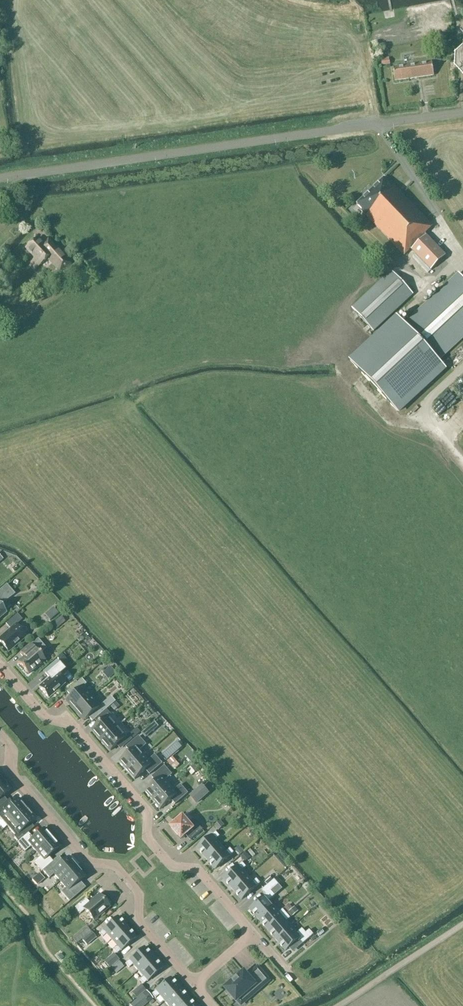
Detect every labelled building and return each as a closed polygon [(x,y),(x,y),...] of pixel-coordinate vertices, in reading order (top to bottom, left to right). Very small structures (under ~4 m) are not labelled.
[(396,82),(434,76),(432,62),(394,68),(396,82)] [(384,179),(357,205),(364,212),(363,213),(404,255),(410,249),(431,270),(445,256),(425,236),(426,235),(425,234),(433,226),(394,186),(393,186),(392,187),(384,179)] [(37,239),(25,250),(34,259),(31,264),(36,269),(47,259),(59,272),(69,263),(56,250),(51,254),(37,239)] [(373,332),(380,325),(412,295),(391,272),(352,309),(373,332)] [(350,362),(397,412),(444,368),(438,361),(462,338),(462,279),(458,274),(404,324),(397,317),(350,362)] [(7,614),(1,607),(15,595),(6,585),(0,590),(0,619),(7,614)] [(50,621),(58,614),(53,608),(45,615),(50,621)] [(17,614),(5,624),(10,630),(0,639),(0,642),(8,652),(25,637),(15,626),(22,620),(17,614)] [(42,635),(38,638),(46,648),(50,645),(42,635)] [(24,658),(18,663),(28,675),(45,660),(40,654),(46,649),(38,639),(31,645),(30,644),(20,653),(24,658)] [(46,650),(54,655),(57,650),(50,645),(46,650)] [(44,672),(49,678),(39,687),(49,699),(65,684),(60,678),(66,673),(56,661),(44,672)] [(113,675),(121,668),(115,662),(107,669),(113,675)] [(67,701),(75,711),(92,697),(84,687),(87,684),(82,679),(67,692),(71,697),(67,701)] [(93,722),(97,718),(107,710),(116,702),(111,697),(100,706),(92,697),(75,711),(84,721),(89,717),(93,722)] [(101,741),(117,727),(108,717),(111,715),(107,710),(97,718),(101,723),(92,730),(101,741)] [(150,726),(142,733),(146,738),(154,730),(150,726)] [(126,737),(117,727),(101,741),(110,751),(119,743),(123,748),(132,740),(128,735),(126,737)] [(127,770),(144,756),(140,751),(146,745),(139,736),(126,747),(130,752),(119,761),(127,770)] [(163,755),(167,760),(182,747),(178,742),(163,755)] [(148,761),(144,756),(127,770),(135,780),(146,770),(150,775),(162,764),(155,755),(148,761)] [(145,791),(153,800),(170,785),(165,780),(172,775),(165,766),(152,777),(156,782),(145,791)] [(192,775),(197,771),(193,766),(188,771),(192,775)] [(0,782),(0,807),(7,801),(3,797),(11,790),(2,780),(0,782)] [(203,784),(190,795),(197,803),(210,792),(203,784)] [(174,790),(170,785),(153,800),(160,809),(171,800),(175,805),(188,793),(181,785),(174,790)] [(19,799),(10,807),(6,802),(0,807),(0,819),(7,826),(27,809),(19,799)] [(36,819),(27,809),(7,826),(15,836),(13,837),(18,842),(28,833),(31,831),(27,826),(36,819)] [(190,841),(203,830),(193,819),(188,824),(183,818),(182,818),(179,815),(173,821),(175,824),(171,828),(181,839),(185,835),(190,841)] [(52,838),(44,829),(32,838),(28,833),(18,842),(17,843),(25,852),(31,846),(36,852),(52,838)] [(206,859),(221,846),(216,840),(220,837),(216,832),(212,835),(197,848),(206,859)] [(60,847),(52,838),(36,852),(40,857),(34,862),(42,871),(53,862),(48,857),(60,847)] [(221,846),(206,859),(215,869),(230,856),(234,853),(230,849),(226,852),(221,846)] [(149,869),(156,863),(148,853),(141,859),(149,869)] [(77,867),(68,857),(63,862),(59,857),(42,871),(49,879),(54,874),(60,881),(77,867)] [(223,879),(232,890),(248,876),(242,870),(246,867),(242,863),(239,866),(238,866),(223,879)] [(85,877),(77,867),(60,881),(66,888),(61,893),(69,902),(85,888),(80,882),(85,877)] [(87,877),(90,883),(99,878),(96,872),(87,877)] [(248,876),(232,890),(241,900),(257,887),(260,883),(256,879),(253,882),(248,876)] [(279,885),(274,880),(264,889),(268,894),(265,896),(250,910),(259,920),(274,907),(269,901),(275,896),(271,891),(279,885)] [(109,907),(99,895),(90,904),(85,899),(75,908),(80,914),(84,910),(93,920),(109,907)] [(302,918),(295,911),(299,907),(292,900),(283,908),(296,923),(302,918)] [(267,930),(286,914),(283,910),(279,913),(274,907),(259,920),(267,930)] [(276,941),(292,927),(286,921),(290,918),(286,914),(267,930),(276,941)] [(106,935),(111,941),(127,927),(118,917),(102,930),(99,933),(102,938),(106,935)] [(136,938),(127,927),(111,941),(117,947),(113,950),(117,954),(120,951),(136,938)] [(297,933),(292,927),(276,941),(285,951),(299,939),(303,944),(314,935),(309,930),(306,933),(302,929),(297,933)] [(133,965),(138,971),(153,958),(144,947),(129,961),(125,964),(129,968),(133,965)] [(119,961),(113,955),(104,963),(110,969),(119,961)] [(162,968),(153,958),(138,971),(143,977),(139,980),(143,985),(147,981),(147,982),(162,968)] [(123,968),(119,963),(111,969),(116,975),(123,968)] [(269,981),(258,968),(248,977),(244,972),(225,988),(236,1001),(243,995),(247,1000),(269,981)] [(159,996),(164,1002),(179,988),(170,978),(155,991),(151,994),(155,999),(159,996)] [(286,981),(276,990),(282,998),(292,989),(286,981)] [(146,991),(141,985),(131,993),(137,999),(146,991)] [(188,999),(179,988),(164,1002),(168,1005),(180,1005),(188,999)] [(142,995),(133,1002),(136,1005),(144,1005),(149,1002),(142,995)]
